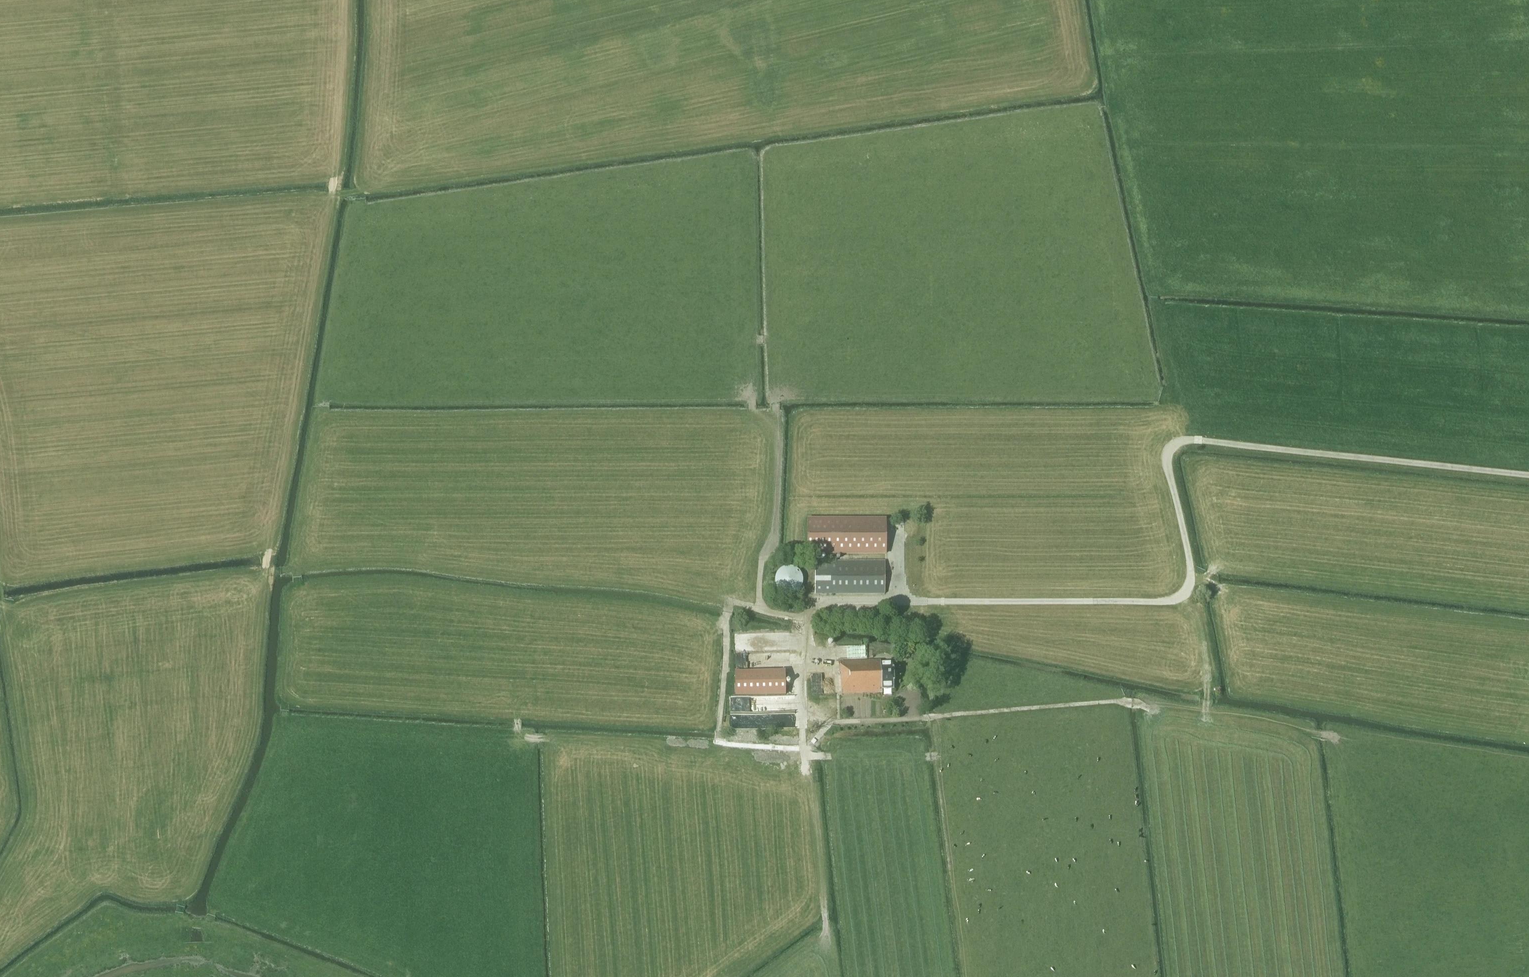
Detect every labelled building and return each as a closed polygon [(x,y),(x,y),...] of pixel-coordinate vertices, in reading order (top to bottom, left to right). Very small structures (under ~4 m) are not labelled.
[(815,595),(884,595),(884,561),(836,561),(836,553),(886,553),(886,519),(822,519),(822,553),(829,553),(829,561),(815,561),(815,595)] [(801,580),(801,577),(801,575),(800,573),(798,569),(794,567),(791,566),(788,566),(785,566),(783,568),(781,570),(779,572),(778,574),(778,578),(778,580),(779,582),(781,585),(784,587),(786,588),(790,589),(793,588),(795,587),(798,585),(800,582),(801,580)] [(801,653),(787,652),(787,661),(791,661),(791,665),(801,666),(801,653)] [(881,690),(892,689),(891,664),(880,664),(880,660),(861,661),(841,662),(842,695),(881,693),(881,690)] [(735,671),(736,696),(786,695),(785,670),(735,671)]
